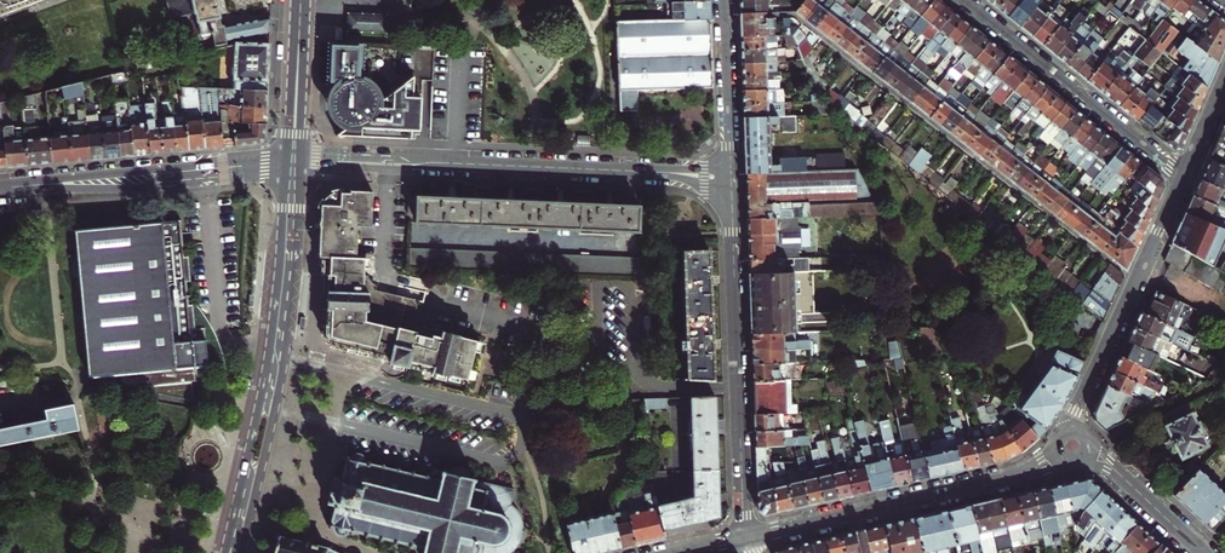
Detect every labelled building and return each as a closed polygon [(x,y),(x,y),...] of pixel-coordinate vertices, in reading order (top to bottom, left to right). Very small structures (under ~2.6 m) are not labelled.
[(3,15),(43,0),(0,0),(0,7),(3,15)] [(171,18),(190,14),(194,36),(202,35),(213,33),(214,38),(216,48),(226,45),(225,41),(268,32),(268,17),(221,26),(217,8),(219,8),(217,0),(167,0),(171,18)] [(740,6),(740,12),(764,11),(769,11),(769,2),(778,2),(778,0),(740,0),(740,6)] [(794,10),(795,10),(804,0),(794,0),(794,10)] [(821,0),(804,0),(795,10),(802,15),(806,19),(821,0)] [(834,4),(833,2),(830,0),(821,0),(806,19),(811,23),(816,27),(834,4)] [(848,2),(845,0),(835,0),(833,2),(834,4),(842,10),(848,2)] [(907,0),(892,0),(886,7),(895,14),(898,11),(907,0)] [(901,14),(896,19),(902,24),(921,0),(907,0),(898,11),(901,14)] [(910,32),(935,0),(921,0),(902,24),(901,24),(910,32)] [(919,38),(922,35),(945,6),(941,3),(937,0),(935,0),(910,32),(919,38)] [(987,1),(992,5),(998,9),(1005,0),(987,0),(987,1)] [(998,9),(1003,14),(1009,19),(1024,0),(1005,0),(998,9)] [(1042,1),(1041,0),(1024,0),(1009,19),(1015,23),(1020,28),(1040,3),(1042,1)] [(1140,11),(1148,0),(1132,0),(1130,3),(1140,11)] [(1155,10),(1163,0),(1148,0),(1154,5),(1152,8),(1155,10)] [(1172,10),(1179,0),(1163,0),(1155,10),(1154,12),(1159,16),(1155,21),(1160,25),(1163,21),(1172,10)] [(1172,10),(1186,20),(1191,13),(1187,10),(1195,0),(1179,0),(1172,10)] [(1196,17),(1202,21),(1210,11),(1202,5),(1196,0),(1195,0),(1187,10),(1191,13),(1186,20),(1188,22),(1191,25),(1194,21),(1196,17)] [(666,2),(667,20),(710,19),(710,9),(709,1),(666,2)] [(1113,26),(1119,19),(1118,19),(1109,11),(1105,7),(1098,2),(1093,9),(1113,26)] [(1040,3),(1020,28),(1027,33),(1032,37),(1052,13),(1040,3)] [(1059,3),(1052,13),(1063,22),(1071,12),(1059,3)] [(1109,11),(1113,6),(1109,3),(1105,7),(1109,11)] [(826,35),(844,12),(842,10),(834,4),(816,27),(821,30),(826,35)] [(930,42),(953,13),(949,10),(945,6),(922,35),(930,42)] [(1121,15),(1122,13),(1113,6),(1109,11),(1118,19),(1121,15)] [(859,24),(865,16),(856,8),(850,16),(853,19),(859,24)] [(1202,32),(1215,14),(1210,11),(1202,21),(1196,17),(1194,21),(1197,23),(1195,27),(1202,32)] [(352,28),(390,29),(390,13),(353,12),(352,28)] [(831,38),(835,41),(853,19),(850,16),(844,12),(826,35),(831,38)] [(1063,22),(1043,46),(1050,51),(1056,56),(1080,25),(1086,18),(1079,12),(1070,24),(1072,25),(1070,27),(1063,22)] [(926,48),(935,55),(937,53),(962,20),(959,17),(953,13),(930,42),(926,48)] [(1038,42),(1043,46),(1063,22),(1052,13),(1032,37),(1038,42)] [(1202,32),(1223,48),(1224,45),(1224,22),(1215,14),(1202,32)] [(1119,19),(1128,26),(1133,20),(1128,16),(1126,19),(1121,15),(1118,19),(1119,19)] [(868,30),(874,23),(865,16),(859,24),(862,26),(868,30)] [(774,35),(774,17),(764,17),(741,17),(741,18),(741,28),(741,35),(772,35),(774,35)] [(636,90),(689,88),(712,87),(711,53),(710,19),(667,20),(617,22),(620,112),(637,112),(636,90)] [(836,51),(841,54),(862,26),(859,24),(853,19),(835,41),(831,47),(836,51)] [(962,20),(937,53),(946,60),(971,27),(966,24),(962,20)] [(1137,33),(1142,27),(1133,20),(1128,26),(1130,27),(1137,33)] [(1217,63),(1182,35),(1163,21),(1160,25),(1147,41),(1162,53),(1170,59),(1176,50),(1188,60),(1182,69),(1206,88),(1212,74),(1217,63)] [(1189,27),(1182,35),(1217,63),(1221,54),(1223,48),(1202,32),(1195,27),(1191,25),(1188,22),(1186,25),(1189,27)] [(883,30),(874,23),(868,30),(872,34),(877,38),(883,30)] [(794,34),(799,27),(796,25),(783,25),(783,34),(794,34)] [(1080,25),(1056,56),(1061,60),(1066,64),(1091,33),(1080,25)] [(850,62),(872,34),(868,30),(862,26),(841,54),(845,58),(850,62)] [(807,39),(808,37),(799,27),(794,34),(800,48),(807,39)] [(971,27),(946,60),(954,66),(956,63),(960,65),(965,59),(961,56),(963,53),(966,54),(981,35),(976,31),(971,27)] [(1114,58),(1109,54),(1106,57),(1087,81),(1095,87),(1103,93),(1145,40),(1137,33),(1130,27),(1118,41),(1130,50),(1127,54),(1125,53),(1120,59),(1116,56),(1114,58)] [(890,38),(891,37),(883,30),(877,38),(881,41),(885,44),(890,38)] [(231,88),(239,88),(265,89),(266,62),(268,32),(225,41),(226,45),(233,44),(231,88)] [(1091,33),(1066,64),(1072,68),(1076,72),(1098,45),(1102,40),(1092,32),(1091,33)] [(859,69),(881,41),(877,38),(872,34),(850,62),(855,66),(859,69)] [(766,48),(780,48),(780,42),(774,42),(774,35),(772,35),(741,35),(741,41),(742,49),(766,48)] [(985,38),(981,35),(966,54),(963,53),(961,56),(965,59),(960,65),(956,63),(954,66),(955,67),(953,70),(962,77),(967,70),(990,42),(985,38)] [(899,46),(890,38),(885,44),(891,49),(894,51),(899,46)] [(810,55),(815,49),(807,39),(800,48),(805,61),(810,55)] [(329,56),(329,70),(366,72),(368,42),(351,41),(330,40),(329,56)] [(1145,40),(1103,93),(1111,99),(1119,106),(1134,87),(1128,82),(1136,73),(1130,69),(1137,59),(1149,68),(1154,62),(1162,53),(1147,41),(1145,40)] [(869,77),(874,72),(891,49),(885,44),(881,41),(859,69),(865,74),(869,77)] [(967,70),(977,78),(999,50),(994,46),(990,42),(967,70)] [(908,52),(909,50),(901,44),(899,46),(894,51),(901,57),(903,59),(908,52)] [(1082,77),(1087,81),(1106,57),(1099,50),(1101,48),(1098,45),(1076,72),(1082,77)] [(766,48),(742,49),(742,55),(742,61),(779,60),(788,60),(787,48),(780,48),(766,48)] [(878,75),(883,79),(901,57),(894,51),(891,49),(874,72),(878,75)] [(986,85),(1009,57),(1004,53),(999,50),(977,78),(986,85)] [(908,52),(903,59),(911,65),(912,66),(917,60),(908,52)] [(810,73),(816,66),(810,55),(805,61),(810,73)] [(889,84),(893,87),(911,65),(903,59),(901,57),(883,79),(889,84)] [(945,79),(918,57),(917,60),(912,66),(921,73),(929,80),(939,87),(945,80),(945,79)] [(992,98),(1018,65),(1013,61),(1009,57),(986,85),(985,87),(990,91),(987,94),(992,98)] [(170,101),(174,150),(188,149),(204,147),(197,87),(177,87),(174,59),(166,61),(170,101)] [(779,60),(742,61),(742,69),(742,76),(782,74),(782,70),(779,70),(779,60)] [(898,91),(903,95),(921,73),(912,66),(911,65),(893,87),(898,91)] [(1001,108),(1004,104),(1029,73),(1023,69),(1018,65),(992,98),(991,99),(1001,108)] [(817,85),(822,78),(816,66),(810,73),(817,85)] [(1171,76),(1172,77),(1201,100),(1204,95),(1206,88),(1182,69),(1179,67),(1171,76)] [(422,132),(424,110),(423,94),(415,94),(417,75),(386,95),(385,96),(379,95),(376,90),(373,86),(370,82),(365,79),(365,73),(366,72),(329,70),(328,82),(329,83),(335,83),(343,84),(341,86),(340,88),(339,89),(338,91),(337,94),(336,96),(336,100),(336,102),(337,105),(337,106),(337,108),(339,111),(340,113),(342,115),(344,117),(346,119),(349,121),(351,122),(345,127),(343,129),(341,131),(337,134),(413,137),(413,132),(422,132)] [(907,98),(912,102),(929,80),(921,73),(903,95),(907,98)] [(1004,104),(1014,112),(1039,81),(1033,77),(1029,73),(1004,104)] [(1142,77),(1136,73),(1128,82),(1134,87),(1140,80),(1142,77)] [(782,74),(742,76),(743,83),(743,88),(768,88),(768,78),(782,79),(782,74)] [(1165,86),(1174,94),(1197,111),(1200,105),(1201,100),(1172,77),(1165,86)] [(823,96),(828,91),(822,78),(817,85),(821,93),(823,96)] [(985,87),(986,85),(977,78),(973,83),(982,90),(985,87)] [(82,84),(82,89),(96,87),(96,80),(82,84)] [(917,106),(922,110),(939,87),(929,80),(912,102),(917,106)] [(945,80),(939,87),(948,95),(953,88),(953,87),(945,80)] [(1124,110),(1129,114),(1145,94),(1140,90),(1145,83),(1140,80),(1134,87),(1119,106),(1124,110)] [(1022,122),(1026,116),(1048,89),(1043,85),(1039,81),(1014,112),(1012,114),(1022,122)] [(1150,87),(1145,83),(1140,90),(1145,94),(1150,87)] [(63,88),(64,101),(75,98),(75,104),(83,103),(82,89),(82,84),(63,88)] [(832,104),(836,98),(832,95),(838,87),(834,84),(828,91),(823,96),(832,104)] [(197,87),(204,147),(209,147),(216,147),(221,146),(220,140),(215,88),(197,87)] [(743,96),(743,102),(777,101),(777,92),(785,92),(785,87),(768,88),(743,88),(743,96)] [(927,113),(931,117),(948,95),(939,87),(922,110),(927,113)] [(1139,121),(1150,107),(1157,97),(1159,95),(1150,87),(1145,94),(1129,114),(1134,118),(1139,121)] [(230,121),(263,123),(264,114),(264,105),(228,104),(228,96),(229,88),(215,88),(220,140),(232,139),(230,121)] [(234,96),(228,96),(228,104),(264,105),(265,96),(265,89),(239,88),(238,100),(234,96)] [(229,88),(228,96),(234,96),(238,100),(239,88),(231,88),(229,88)] [(953,88),(948,95),(958,102),(962,97),(962,96),(953,88)] [(1022,131),(1027,134),(1039,119),(1057,96),(1052,92),(1048,89),(1026,116),(1031,120),(1022,131)] [(1177,101),(1171,108),(1191,124),(1194,117),(1197,111),(1174,94),(1171,97),(1177,101)] [(941,124),(958,102),(948,95),(931,117),(936,121),(941,124)] [(1037,133),(1041,137),(1046,131),(1068,105),(1063,101),(1057,96),(1039,119),(1044,124),(1037,133)] [(969,106),(971,104),(962,97),(958,102),(967,109),(969,106)] [(812,114),(832,114),(824,100),(811,100),(812,114)] [(114,107),(114,116),(119,155),(124,155),(132,154),(128,109),(127,101),(122,102),(122,106),(114,107)] [(174,150),(170,101),(160,101),(162,116),(158,117),(161,151),(167,151),(174,150)] [(744,116),(779,115),(785,115),(785,111),(777,111),(777,101),(743,102),(744,110),(744,116)] [(850,101),(842,112),(852,119),(860,108),(850,101)] [(968,110),(967,109),(958,102),(941,124),(946,128),(951,132),(968,110)] [(149,152),(145,103),(134,104),(134,108),(128,109),(132,154),(140,153),(149,152)] [(152,103),(145,103),(149,152),(155,152),(161,151),(158,117),(154,117),(152,103)] [(1012,114),(1014,112),(1004,104),(1001,108),(999,111),(1009,119),(1012,114)] [(1050,143),(1048,141),(1050,139),(1052,141),(1053,139),(1056,141),(1060,136),(1056,132),(1059,128),(1061,130),(1076,111),(1072,108),(1068,105),(1046,131),(1041,137),(1040,138),(1046,143),(1049,145),(1050,143)] [(1170,113),(1165,120),(1186,136),(1189,129),(1191,124),(1171,108),(1168,105),(1165,109),(1170,113)] [(977,117),(979,114),(969,106),(967,109),(968,110),(977,117)] [(1182,148),(1186,136),(1165,120),(1161,116),(1150,107),(1139,121),(1150,130),(1173,149),(1178,149),(1182,148)] [(852,119),(862,127),(869,118),(870,117),(860,108),(852,119)] [(20,112),(21,128),(25,164),(30,164),(50,162),(48,136),(47,128),(35,130),(32,110),(20,112)] [(76,119),(66,120),(70,160),(84,159),(88,158),(85,116),(84,110),(76,111),(76,119)] [(960,139),(977,118),(977,117),(968,110),(951,132),(955,136),(960,139)] [(1063,147),(1064,146),(1086,119),(1081,115),(1076,111),(1061,130),(1059,128),(1056,132),(1060,136),(1056,141),(1063,147)] [(987,126),(991,121),(980,112),(979,114),(977,117),(977,118),(987,126)] [(96,115),(85,116),(88,158),(93,158),(103,157),(100,122),(97,123),(96,115)] [(746,174),(845,169),(844,153),(818,154),(818,156),(770,158),(769,131),(797,130),(797,115),(785,115),(779,115),(744,116),(745,143),(746,174)] [(99,117),(100,122),(103,157),(115,156),(119,155),(114,116),(99,117)] [(871,135),(879,125),(869,118),(862,127),(871,135)] [(977,118),(960,139),(965,143),(970,147),(987,126),(977,118)] [(1063,147),(1062,149),(1069,154),(1073,157),(1079,150),(1081,147),(1080,146),(1095,126),(1090,122),(1086,119),(1064,146),(1063,147)] [(51,135),(48,136),(50,162),(55,161),(70,160),(66,120),(50,122),(51,135)] [(993,131),(998,125),(992,120),(991,121),(987,126),(993,131)] [(263,126),(263,123),(230,121),(232,139),(232,145),(257,142),(260,139),(263,137),(263,126)] [(889,131),(880,124),(879,125),(871,135),(880,142),(887,134),(889,131)] [(10,125),(1,126),(5,166),(10,166),(25,164),(21,128),(10,129),(10,125)] [(1001,128),(1002,128),(998,125),(993,131),(996,133),(997,133),(1001,128)] [(975,151),(979,154),(996,133),(993,131),(987,126),(970,147),(975,151)] [(1100,130),(1095,126),(1080,146),(1081,147),(1079,150),(1073,157),(1069,154),(1067,157),(1069,159),(1068,160),(1077,168),(1079,165),(1083,161),(1089,153),(1104,134),(1100,130)] [(1224,167),(1224,126),(1218,141),(1210,160),(1224,167)] [(1010,136),(1001,128),(997,133),(1005,140),(1006,141),(1010,136)] [(996,133),(979,154),(984,158),(988,162),(1005,140),(997,133),(996,133)] [(906,149),(887,134),(880,142),(900,157),(906,149)] [(1079,165),(1085,170),(1086,168),(1090,171),(1095,164),(1091,161),(1094,158),(1098,161),(1114,141),(1109,138),(1104,134),(1089,153),(1083,161),(1079,165)] [(1005,140),(988,162),(993,165),(998,169),(1015,148),(1006,141),(1005,140)] [(1023,140),(1016,148),(1025,156),(1026,156),(1031,150),(1033,148),(1023,140)] [(1052,141),(1050,143),(1060,151),(1062,149),(1063,147),(1056,141),(1055,143),(1052,141)] [(1088,173),(1087,175),(1095,182),(1106,167),(1122,148),(1117,144),(1114,141),(1098,161),(1094,158),(1091,161),(1095,164),(1090,171),(1086,168),(1085,170),(1088,173)] [(917,155),(919,152),(910,144),(906,149),(900,157),(909,165),(917,155)] [(1008,177),(1025,156),(1016,148),(1015,148),(998,169),(1003,174),(1008,177)] [(1101,192),(1131,155),(1126,151),(1122,148),(1106,167),(1095,182),(1092,185),(1101,192)] [(1035,162),(1037,159),(1033,155),(1035,153),(1031,150),(1026,156),(1029,159),(1030,158),(1035,162)] [(938,188),(946,178),(917,155),(909,165),(938,188)] [(1041,155),(1034,163),(1044,171),(1050,163),(1041,155)] [(1116,195),(1120,190),(1122,188),(1130,178),(1141,163),(1136,159),(1131,155),(1101,192),(1106,196),(1110,191),(1116,195)] [(1026,156),(1025,156),(1008,177),(1013,181),(1018,185),(1034,163),(1029,159),(1026,156)] [(1210,160),(1205,170),(1201,180),(1222,189),(1224,183),(1224,167),(1210,160)] [(1034,163),(1018,185),(1023,189),(1027,192),(1044,171),(1034,163)] [(1050,163),(1044,171),(1053,178),(1059,171),(1050,163)] [(1162,180),(1141,163),(1130,178),(1136,182),(1159,200),(1162,193),(1165,188),(1164,184),(1162,180)] [(797,216),(880,212),(873,200),(858,168),(845,169),(746,174),(747,198),(747,218),(797,216)] [(1032,196),(1037,200),(1053,178),(1044,171),(1027,192),(1032,196)] [(946,178),(938,188),(947,195),(958,181),(949,174),(946,178)] [(1041,203),(1046,207),(1063,186),(1053,178),(1037,200),(1041,203)] [(968,188),(959,180),(958,181),(947,195),(956,203),(968,188)] [(1222,189),(1201,180),(1198,188),(1194,196),(1224,210),(1224,190),(1222,189)] [(1127,192),(1130,195),(1133,192),(1136,194),(1133,198),(1153,213),(1156,207),(1159,200),(1136,182),(1127,192)] [(1051,210),(1056,214),(1072,193),(1063,186),(1046,207),(1051,210)] [(972,202),(978,195),(968,188),(956,203),(966,210),(972,202)] [(320,199),(319,222),(319,225),(356,225),(371,225),(372,189),(344,189),(344,191),(326,190),(323,192),(322,193),(320,199)] [(1150,219),(1153,213),(1133,198),(1136,194),(1133,192),(1130,195),(1127,192),(1126,191),(1123,194),(1127,198),(1123,203),(1124,204),(1129,208),(1148,224),(1150,219)] [(1060,218),(1065,222),(1081,201),(1076,197),(1072,193),(1056,214),(1060,218)] [(414,213),(415,195),(407,195),(406,213),(414,213)] [(415,221),(482,224),(483,198),(451,196),(416,195),(415,221)] [(1194,196),(1191,203),(1187,212),(1224,229),(1224,210),(1194,196)] [(482,224),(531,226),(533,200),(507,199),(483,198),(482,224)] [(581,228),(582,202),(557,201),(533,200),(531,226),(581,228)] [(1071,226),(1075,229),(1091,208),(1081,201),(1065,222),(1071,226)] [(582,202),(581,228),(640,230),(641,205),(610,203),(582,202)] [(972,202),(966,210),(976,218),(983,209),(972,202)] [(992,218),(996,212),(987,204),(983,209),(976,218),(986,226),(992,218)] [(1116,209),(1114,212),(1118,215),(1121,218),(1124,215),(1126,217),(1124,220),(1126,221),(1143,235),(1146,229),(1148,224),(1129,208),(1124,204),(1118,211),(1116,209)] [(1091,208),(1075,229),(1080,233),(1084,236),(1100,216),(1091,208)] [(1141,240),(1143,235),(1126,221),(1124,220),(1126,217),(1124,215),(1121,218),(1118,215),(1114,212),(1111,210),(1104,219),(1110,223),(1119,231),(1126,236),(1138,246),(1141,240)] [(1174,241),(1173,244),(1195,256),(1202,260),(1208,264),(1213,267),(1217,260),(1224,243),(1224,229),(1187,212),(1182,222),(1179,229),(1174,241)] [(797,216),(747,218),(748,240),(749,259),(798,257),(798,248),(800,248),(799,225),(797,225),(797,216)] [(1094,244),(1110,223),(1104,219),(1100,216),(1084,236),(1089,241),(1094,244)] [(75,229),(87,374),(118,372),(119,388),(134,387),(135,391),(192,402),(190,382),(194,382),(192,366),(200,365),(200,368),(223,373),(222,364),(218,348),(216,342),(214,336),(210,328),(202,314),(190,299),(190,304),(188,305),(186,281),(190,282),(188,256),(184,257),(181,220),(162,222),(161,217),(126,220),(126,225),(75,229)] [(995,233),(1001,225),(992,218),(986,226),(995,233)] [(1026,232),(1029,229),(1020,221),(1012,231),(1004,241),(1014,249),(1026,232)] [(995,233),(1004,241),(1012,231),(1003,223),(1001,225),(995,233)] [(1110,223),(1094,244),(1099,249),(1103,251),(1115,236),(1119,231),(1110,223)] [(355,257),(356,225),(319,225),(319,231),(318,256),(355,257)] [(1107,255),(1113,259),(1126,242),(1123,239),(1126,236),(1119,231),(1115,236),(1103,251),(1107,255)] [(1014,249),(1023,256),(1036,240),(1026,232),(1014,249)] [(1126,242),(1113,259),(1127,270),(1131,260),(1138,246),(1126,236),(1123,239),(1126,242)] [(1023,256),(1033,264),(1042,252),(1048,244),(1038,237),(1036,240),(1023,256)] [(638,274),(639,247),(409,238),(408,266),(638,274)] [(1173,244),(1165,262),(1185,273),(1195,256),(1173,244)] [(686,316),(713,316),(712,286),(711,251),(684,251),(686,316)] [(1033,264),(1042,271),(1052,259),(1042,252),(1033,264)] [(1042,271),(1051,279),(1062,265),(1065,261),(1056,254),(1052,259),(1042,271)] [(355,257),(318,256),(318,260),(320,260),(320,272),(320,276),(322,276),(321,292),(321,294),(324,294),(324,308),(321,308),(320,335),(323,335),(323,338),(323,340),(328,340),(329,345),(382,359),(407,366),(409,365),(429,370),(429,372),(448,377),(449,376),(465,379),(474,344),(459,340),(460,338),(417,328),(414,335),(399,330),(403,314),(404,306),(403,303),(370,296),(371,289),(366,282),(362,282),(362,276),(362,260),(355,260),(355,257)] [(1195,256),(1185,273),(1191,276),(1202,260),(1195,256)] [(798,257),(776,258),(749,259),(749,266),(749,272),(792,271),(804,270),(804,257),(798,257)] [(1202,260),(1191,276),(1198,280),(1208,264),(1202,260)] [(1198,280),(1205,285),(1216,269),(1213,267),(1208,264),(1198,280)] [(1051,279),(1061,287),(1071,275),(1071,273),(1062,265),(1051,279)] [(1124,277),(1109,265),(1103,272),(1120,285),(1124,277)] [(1205,285),(1212,288),(1222,272),(1219,271),(1216,269),(1205,285)] [(794,332),(794,323),(792,271),(749,272),(750,304),(750,315),(751,325),(751,333),(794,332)] [(1103,272),(1097,280),(1116,294),(1120,285),(1103,272)] [(1212,288),(1219,292),(1224,283),(1224,274),(1222,272),(1212,288)] [(1061,287),(1071,294),(1079,283),(1080,281),(1071,275),(1061,287)] [(404,306),(403,314),(408,315),(410,314),(412,309),(417,310),(418,308),(417,306),(416,304),(377,293),(378,285),(374,282),(372,279),(371,276),(362,276),(362,282),(366,282),(371,289),(370,296),(403,303),(404,306)] [(1097,280),(1092,287),(1112,302),(1116,294),(1097,280)] [(1071,294),(1080,301),(1086,294),(1089,290),(1079,283),(1071,294)] [(499,289),(490,287),(488,296),(497,299),(499,289)] [(1112,302),(1092,287),(1089,290),(1086,294),(1107,312),(1112,302)] [(1184,305),(1158,292),(1152,304),(1147,316),(1173,328),(1184,305)] [(1107,312),(1086,294),(1080,301),(1097,315),(1103,320),(1107,312)] [(1173,328),(1147,316),(1142,313),(1138,321),(1135,328),(1174,346),(1183,350),(1190,336),(1173,328)] [(1103,320),(1097,315),(1088,336),(1095,339),(1103,320)] [(713,316),(686,316),(689,380),(715,381),(714,347),(713,316)] [(931,326),(913,327),(927,358),(938,353),(940,358),(943,357),(931,326)] [(1174,346),(1135,328),(1132,334),(1129,341),(1135,344),(1160,356),(1163,349),(1171,352),(1174,346)] [(751,339),(751,347),(766,347),(766,350),(811,348),(811,339),(796,339),(796,332),(794,332),(751,333),(751,339)] [(901,358),(897,340),(888,342),(889,358),(901,358)] [(1131,352),(1127,359),(1147,369),(1153,373),(1161,356),(1160,356),(1135,344),(1131,352)] [(752,355),(752,362),(796,361),(797,352),(811,352),(811,348),(766,350),(766,347),(751,347),(752,355)] [(1163,349),(1160,356),(1161,356),(1167,359),(1171,352),(1163,349)] [(1053,362),(1078,374),(1082,367),(1084,362),(1058,350),(1053,362)] [(1127,359),(1122,357),(1118,364),(1114,372),(1153,390),(1160,393),(1163,386),(1144,377),(1147,369),(1127,359)] [(864,359),(854,359),(855,368),(866,365),(864,359)] [(752,373),(752,379),(782,378),(789,378),(791,378),(791,368),(796,368),(796,363),(799,364),(799,361),(796,361),(752,362),(752,373)] [(1063,404),(1078,374),(1053,362),(1037,381),(1036,380),(1014,409),(1020,414),(1037,436),(1052,418),(1063,404)] [(799,378),(799,364),(796,363),(796,368),(791,368),(791,378),(799,378)] [(1153,390),(1114,372),(1110,379),(1107,386),(1154,408),(1161,405),(1149,400),(1153,390)] [(754,411),(784,411),(782,378),(752,379),(753,395),(754,411)] [(790,402),(789,378),(782,378),(784,411),(790,411),(796,410),(795,402),(790,402)] [(840,378),(827,382),(829,394),(844,393),(840,378)] [(986,436),(993,462),(1000,460),(1006,459),(995,432),(993,432),(989,422),(975,390),(962,386),(979,423),(980,425),(984,436),(986,436)] [(1154,408),(1107,386),(1094,413),(1094,417),(1095,422),(1105,431),(1154,408)] [(1181,395),(1163,386),(1160,393),(1172,399),(1181,395)] [(694,470),(719,469),(717,436),(716,397),(692,398),(694,470)] [(646,409),(666,409),(666,399),(645,401),(646,409)] [(12,443),(14,443),(17,442),(78,429),(73,404),(44,410),(45,413),(46,419),(46,422),(0,432),(0,446),(12,443)] [(1185,406),(1164,417),(1169,425),(1165,427),(1171,438),(1182,460),(1207,448),(1202,436),(1206,433),(1200,421),(1196,423),(1191,414),(1190,415),(1185,406)] [(1037,436),(1020,414),(1012,420),(1004,410),(997,413),(1013,437),(1020,450),(1021,449),(1028,444),(1037,436)] [(754,428),(791,427),(790,411),(784,411),(754,411),(754,420),(754,428)] [(1013,437),(997,413),(993,415),(994,419),(989,422),(993,432),(995,432),(1006,459),(1013,455),(1020,450),(1013,437)] [(950,421),(951,426),(961,470),(970,467),(977,466),(971,439),(964,440),(960,418),(950,421)] [(0,428),(0,432),(46,422),(46,419),(0,428)] [(869,490),(853,423),(853,421),(844,423),(846,431),(845,431),(848,447),(852,450),(854,450),(855,455),(844,458),(852,494),(862,492),(869,490)] [(893,485),(884,447),(881,447),(880,443),(871,445),(872,449),(869,450),(862,421),(853,423),(869,490),(879,488),(893,485)] [(879,425),(884,447),(893,485),(903,483),(910,481),(898,426),(897,421),(879,425)] [(916,422),(898,426),(910,481),(920,479),(929,477),(923,452),(916,422)] [(984,464),(993,462),(986,436),(984,436),(980,425),(969,429),(971,439),(977,466),(984,464)] [(961,470),(951,426),(942,428),(944,439),(930,442),(932,449),(923,452),(929,477),(935,476),(951,472),(961,470)] [(764,444),(767,444),(793,443),(810,443),(808,435),(794,436),(793,427),(791,427),(754,428),(754,435),(755,444),(764,444)] [(836,460),(829,461),(837,497),(845,495),(852,494),(844,458),(842,449),(839,436),(831,439),(836,460)] [(837,497),(829,461),(824,437),(817,439),(818,446),(811,447),(815,466),(822,501),(830,499),(837,497)] [(763,514),(775,511),(771,476),(768,477),(764,444),(755,444),(756,507),(760,510),(763,514)] [(852,450),(848,447),(842,449),(844,458),(855,455),(854,450),(852,450)] [(511,552),(515,552),(513,551),(516,549),(520,543),(522,540),(524,541),(525,538),(523,537),(524,535),(525,531),(527,531),(527,528),(525,528),(525,526),(524,523),(524,520),(523,515),(522,513),(524,512),(522,509),(520,510),(517,506),(515,504),(510,502),(508,501),(511,487),(513,487),(514,485),(512,484),(512,482),(510,481),(509,484),(497,481),(497,479),(495,478),(494,480),(491,479),(491,478),(489,477),(489,479),(475,476),(476,473),(473,472),(473,474),(470,474),(470,472),(469,470),(468,467),(467,466),(464,464),(459,463),(456,463),(454,464),(451,467),(450,468),(450,470),(446,469),(447,466),(444,465),(443,468),(441,467),(440,470),(443,471),(441,479),(429,476),(430,473),(426,473),(426,475),(414,472),(414,470),(411,469),(411,472),(399,469),(400,466),(397,466),(396,468),(384,465),(385,463),(382,462),(381,464),(372,462),(373,460),(368,459),(368,461),(365,460),(365,458),(365,456),(364,454),(362,453),(360,452),(358,452),(356,452),(354,454),(353,455),(352,457),(350,457),(350,455),(347,454),(347,457),(344,457),(344,459),(346,460),(342,476),(340,474),(340,476),(335,475),(334,481),(339,481),(338,486),(340,486),(338,496),(336,495),(335,499),(330,498),(329,503),(333,503),(333,507),(336,508),(332,523),(329,522),(328,525),(331,526),(330,529),(333,529),(334,527),(336,527),(335,529),(335,531),(336,533),(338,535),(339,536),(342,537),(345,537),(348,534),(349,532),(349,529),(351,530),(351,533),(353,533),(354,530),(364,533),(364,535),(368,536),(368,534),(379,536),(379,539),(383,540),(384,538),(395,540),(394,542),(398,543),(399,541),(410,544),(410,547),(413,547),(414,545),(425,547),(424,552),(511,552)] [(822,501),(815,466),(807,468),(804,454),(796,455),(797,459),(799,469),(807,504),(814,502),(822,501)] [(785,509),(792,507),(784,470),(782,460),(772,460),(775,476),(771,476),(775,511),(785,509)] [(1191,463),(1180,475),(1188,482),(1199,471),(1191,463)] [(784,470),(792,507),(800,506),(807,504),(799,469),(792,470),(792,468),(784,470)] [(694,470),(695,498),(674,503),(660,506),(666,530),(708,520),(714,518),(720,517),(719,469),(694,470)] [(674,503),(667,471),(652,472),(655,484),(660,506),(674,503)] [(1199,471),(1188,482),(1174,496),(1192,513),(1212,532),(1224,518),(1224,495),(1199,471)] [(1166,489),(1174,496),(1188,482),(1180,475),(1166,489)] [(1064,483),(1074,525),(1081,511),(1101,489),(1095,484),(1091,480),(1084,479),(1076,481),(1064,483)] [(1066,526),(1074,525),(1064,483),(1057,485),(1049,487),(1060,534),(1068,532),(1066,526)] [(630,514),(637,546),(653,543),(668,539),(667,533),(666,530),(660,506),(655,484),(645,486),(649,509),(630,514)] [(1043,538),(1060,534),(1049,487),(1042,488),(1033,491),(1042,532),(1043,538)] [(1074,531),(1084,537),(1092,522),(1102,511),(1113,500),(1107,495),(1101,489),(1081,511),(1074,525),(1074,531)] [(1026,539),(1031,538),(1030,534),(1042,532),(1033,491),(1026,492),(1016,495),(1026,539)] [(1026,539),(1016,495),(1009,496),(1000,498),(1009,542),(1020,539),(1021,545),(1023,552),(1029,552),(1026,539)] [(1011,547),(1009,542),(1000,498),(992,500),(985,502),(996,552),(1001,552),(1000,549),(1011,547)] [(1094,547),(1104,533),(1124,512),(1117,504),(1113,500),(1102,511),(1092,522),(1084,537),(1092,544),(1086,552),(1088,552),(1090,552),(1094,547)] [(985,502),(978,503),(970,505),(981,552),(996,552),(985,502)] [(970,505),(959,508),(947,510),(955,545),(957,552),(960,552),(970,551),(970,552),(981,552),(970,505)] [(955,545),(947,510),(942,512),(914,518),(921,552),(948,552),(946,547),(955,545)] [(615,515),(622,550),(630,548),(637,546),(630,514),(627,512),(615,515)] [(1100,552),(1108,552),(1136,523),(1130,517),(1124,512),(1104,533),(1094,547),(1100,552)] [(567,525),(574,552),(608,552),(622,550),(615,515),(615,514),(567,525)] [(914,518),(889,524),(884,525),(891,552),(921,552),(914,518)] [(1147,533),(1142,528),(1136,523),(1108,552),(1129,552),(1147,533)] [(884,525),(869,528),(854,532),(859,552),(891,552),(884,525)] [(854,532),(847,533),(840,535),(844,552),(859,552),(854,532)] [(1159,544),(1153,538),(1147,533),(1129,552),(1150,552),(1159,544)] [(840,535),(832,537),(825,539),(828,552),(844,552),(840,535)] [(328,549),(328,548),(278,536),(274,552),(337,552),(328,549)] [(810,542),(813,552),(828,552),(825,539),(817,540),(810,542)] [(1021,545),(1020,539),(1009,542),(1011,547),(1011,548),(1021,545)] [(810,542),(803,543),(796,545),(798,552),(813,552),(810,542)] [(1167,551),(1159,544),(1150,552),(1169,552),(1167,551)] [(796,545),(789,546),(783,548),(784,552),(798,552),(796,545)]
